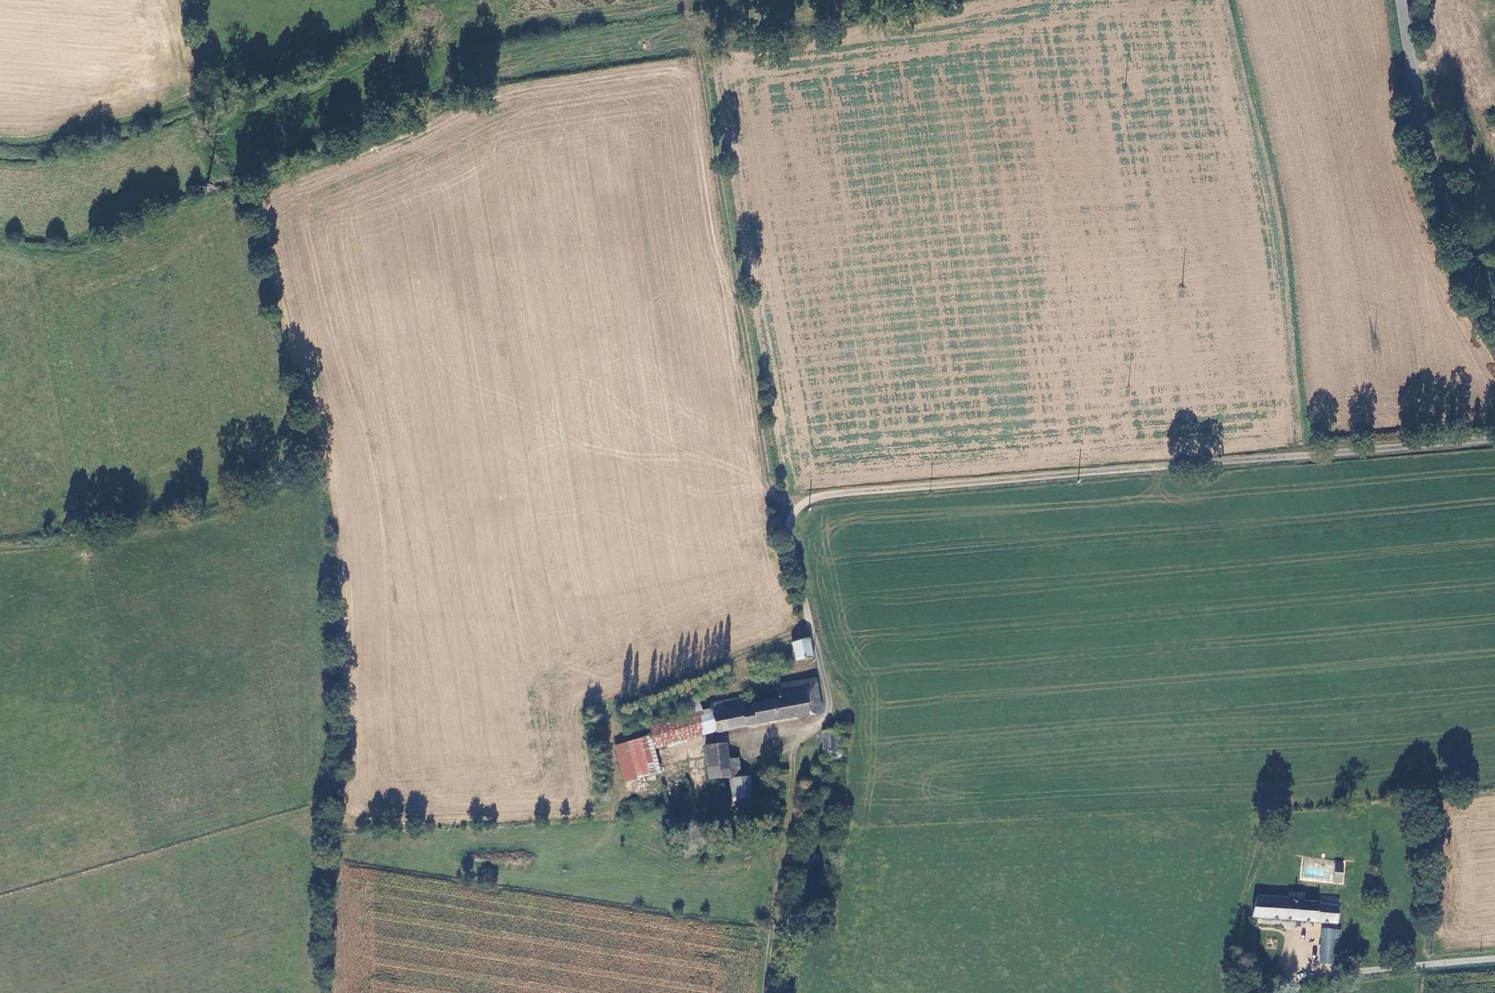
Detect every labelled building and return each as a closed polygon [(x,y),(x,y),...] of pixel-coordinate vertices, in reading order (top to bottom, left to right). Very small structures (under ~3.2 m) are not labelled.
[(800,661),(817,657),(812,639),(796,643),(800,661)] [(760,726),(824,713),(817,678),(772,688),(775,700),(756,704),(760,726)] [(721,734),(751,727),(746,698),(715,704),(716,711),(720,733),(721,734)] [(701,715),(697,701),(685,704),(689,718),(655,727),(656,732),(648,735),(650,742),(618,751),(627,784),(663,774),(656,751),(720,733),(716,711),(701,715)] [(839,759),(839,756),(842,756),(841,734),(827,734),(828,757),(831,756),(831,760),(832,762),(834,763),(836,764),(838,763),(839,761),(839,759)] [(711,781),(731,779),(729,762),(727,746),(707,748),(711,781)] [(731,779),(742,778),(740,761),(729,762),(731,779)] [(733,799),(754,796),(751,777),(742,778),(731,779),(733,799)] [(1334,881),(1335,864),(1304,862),(1303,879),(1334,881)] [(1334,881),(1334,882),(1342,883),(1343,863),(1335,862),(1335,864),(1334,881)] [(1292,893),(1291,898),(1259,895),(1253,920),(1338,924),(1339,905),(1328,905),(1328,902),(1309,901),(1309,895),(1292,893)] [(1340,938),(1340,930),(1322,929),(1320,964),(1332,965),(1335,937),(1340,938)]
